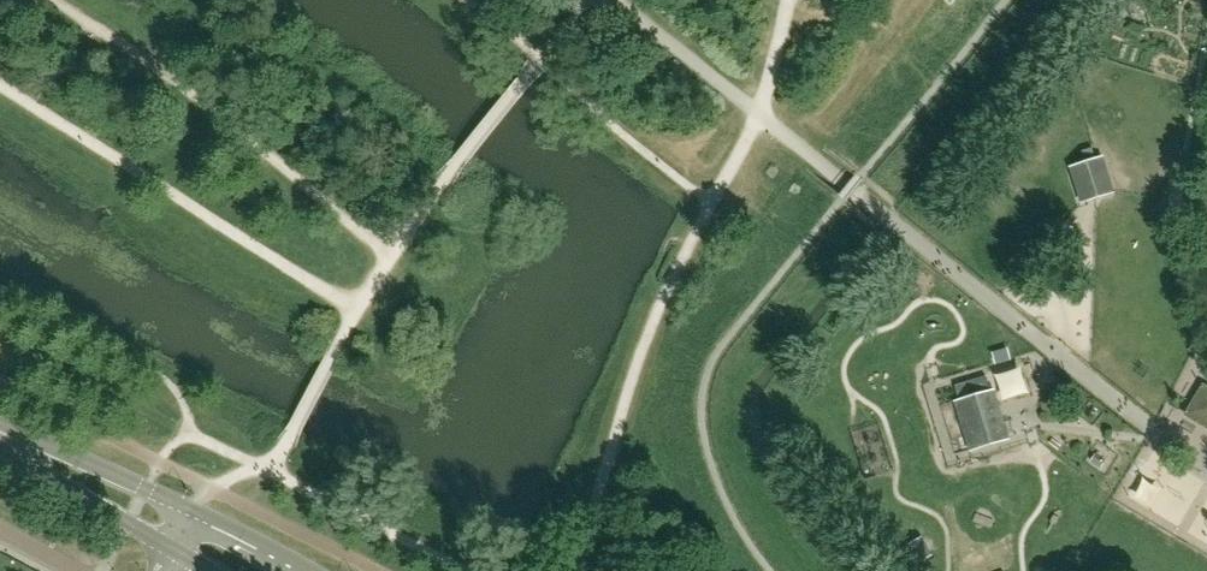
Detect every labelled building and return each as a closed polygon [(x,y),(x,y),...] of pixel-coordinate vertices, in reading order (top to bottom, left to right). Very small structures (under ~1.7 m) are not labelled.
[(1116,192),(1103,156),(1092,160),(1069,168),(1081,204),(1096,199),(1116,192)] [(1002,428),(991,393),(981,396),(976,379),(953,385),(972,449),(1005,440),(1002,428)]
